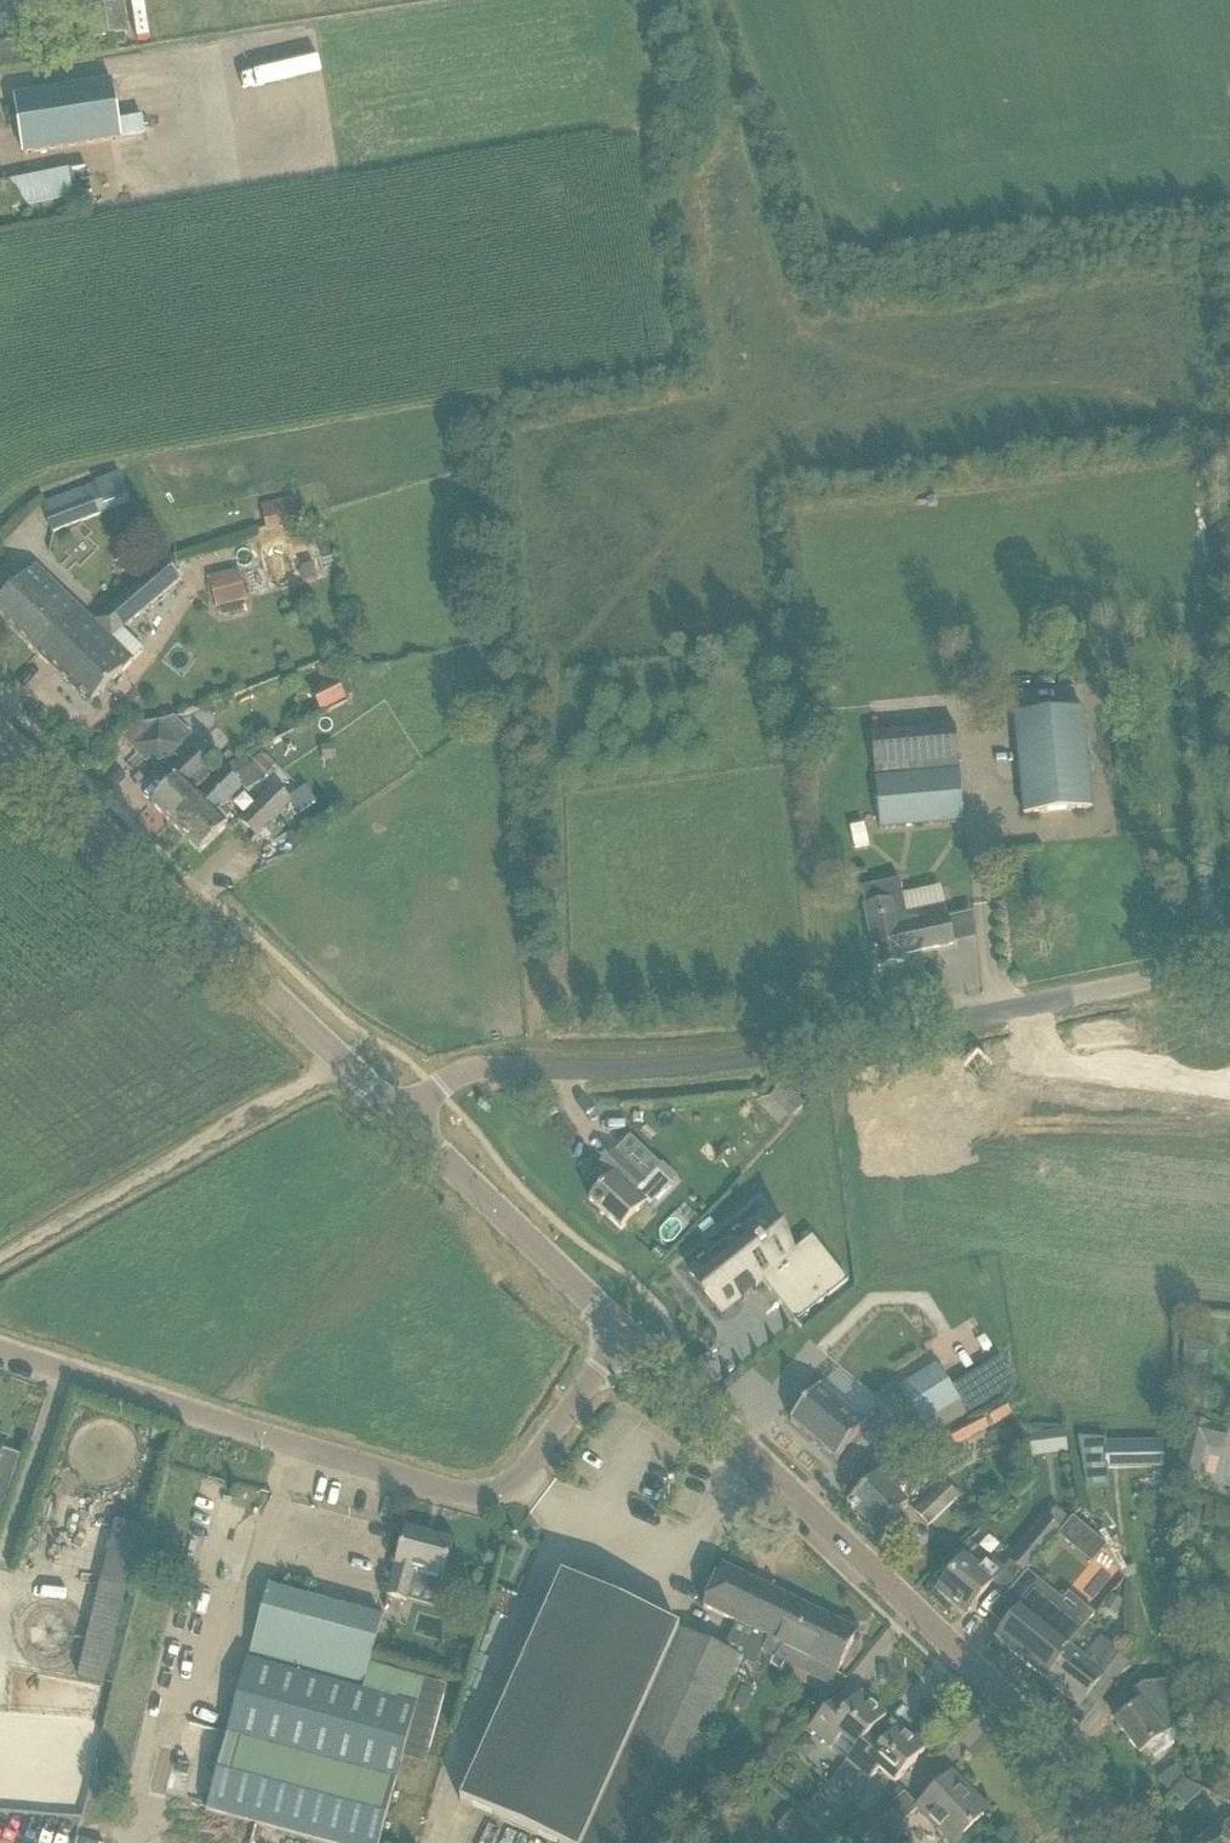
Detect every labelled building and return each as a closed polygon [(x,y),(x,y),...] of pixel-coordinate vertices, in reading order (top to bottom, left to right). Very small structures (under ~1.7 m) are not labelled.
[(125,35),(128,35),(124,4),(102,7),(106,38),(125,35)] [(0,46),(0,62),(14,60),(12,44),(0,46)] [(142,117),(119,120),(113,82),(14,97),(23,155),(122,140),(122,136),(144,133),(142,117)] [(12,208),(92,192),(87,166),(7,182),(12,208)] [(53,532),(128,502),(117,471),(92,479),(94,484),(42,505),(53,532)] [(267,530),(300,522),(294,496),(260,504),(267,530)] [(111,639),(180,578),(163,560),(92,622),(85,615),(63,638),(59,634),(38,655),(90,705),(134,659),(111,639)] [(52,584),(35,567),(0,603),(0,619),(38,655),(59,634),(63,638),(85,615),(52,584)] [(213,577),(221,607),(251,598),(243,568),(213,577)] [(346,701),(335,679),(329,663),(316,668),(323,686),(310,692),(321,713),(346,701)] [(1022,815),(1092,809),(1083,706),(1014,712),(1022,815)] [(160,723),(136,747),(149,760),(158,769),(182,746),(180,745),(160,723)] [(195,791),(214,773),(192,751),(169,773),(176,779),(151,803),(170,823),(198,796),(224,771),(222,769),(197,793),(195,791)] [(264,752),(254,763),(265,773),(275,763),(264,752)] [(878,827),(962,820),(958,767),(874,774),(878,827)] [(218,813),(242,789),(224,771),(198,796),(170,823),(200,853),(229,824),(218,813)] [(256,836),(291,800),(277,784),(241,820),(256,836)] [(300,836),(326,818),(317,804),(287,823),(300,836)] [(899,880),(861,888),(865,907),(878,967),(904,962),(902,955),(952,944),(946,918),(944,906),(906,914),(899,880)] [(779,1090),(770,1099),(791,1120),(800,1112),(779,1090)] [(611,1177),(589,1200),(621,1230),(644,1206),(648,1209),(672,1185),(657,1171),(647,1181),(613,1149),(599,1165),(611,1177)] [(697,1267),(690,1273),(720,1311),(739,1297),(741,1300),(742,1301),(743,1300),(743,1299),(748,1295),(753,1290),(754,1291),(756,1290),(753,1286),(752,1286),(755,1284),(761,1279),(779,1302),(805,1281),(822,1302),(848,1282),(812,1237),(794,1251),(792,1252),(787,1256),(775,1266),(766,1254),(763,1250),(764,1249),(760,1245),(758,1242),(757,1243),(746,1229),(739,1234),(738,1233),(737,1234),(737,1235),(733,1238),(732,1238),(732,1237),(732,1238),(731,1238),(732,1239),(732,1240),(731,1241),(723,1247),(704,1262),(704,1261),(703,1261),(702,1261),(702,1262),(698,1266),(697,1265),(696,1266),(697,1267)] [(930,1285),(866,1312),(856,1288),(808,1308),(820,1338),(872,1317),(882,1339),(899,1332),(904,1345),(929,1334),(923,1319),(941,1312),(930,1285)] [(1183,1342),(1182,1363),(1205,1363),(1206,1343),(1183,1342)] [(923,1426),(961,1401),(935,1363),(898,1388),(923,1426)] [(819,1386),(790,1421),(836,1460),(866,1425),(819,1386)] [(955,1445),(988,1428),(983,1418),(950,1435),(955,1445)] [(1189,1420),(1177,1470),(1198,1475),(1205,1446),(1210,1425),(1189,1420)] [(1027,1459),(1065,1450),(1059,1426),(1021,1435),(1027,1459)] [(961,1456),(955,1446),(949,1435),(917,1454),(929,1474),(961,1456)] [(1106,1441),(1078,1438),(1087,1490),(1108,1489),(1106,1441)] [(7,1498),(22,1457),(2,1450),(5,1441),(0,1439),(0,1496),(7,1498)] [(1111,1468),(1161,1467),(1160,1442),(1111,1442),(1111,1468)] [(880,1474),(847,1505),(876,1535),(894,1518),(909,1503),(888,1483),(901,1470),(886,1453),(872,1466),(880,1474)] [(930,1525),(959,1495),(944,1480),(915,1510),(930,1525)] [(1072,1518),(1057,1536),(1074,1550),(1088,1532),(1072,1518)] [(1044,1520),(1010,1561),(1025,1573),(1059,1532),(1044,1520)] [(405,1531),(388,1596),(406,1601),(410,1587),(439,1594),(443,1578),(452,1544),(405,1531)] [(1002,1570),(974,1547),(937,1591),(965,1615),(1002,1570)] [(836,1674),(857,1632),(721,1566),(703,1607),(768,1639),(762,1651),(790,1666),(796,1654),(836,1674)] [(97,1567),(69,1673),(102,1682),(130,1575),(97,1567)] [(677,1629),(561,1576),(459,1801),(551,1842),(659,1842),(741,1660),(677,1631),(678,1629),(677,1629)] [(370,1663),(382,1619),(268,1587),(248,1658),(363,1689),(370,1663)] [(1059,1663),(1065,1656),(1061,1653),(1070,1641),(1080,1629),(1033,1590),(994,1638),(1046,1680),(1059,1663)] [(1112,1595),(1103,1609),(1114,1615),(1122,1602),(1112,1595)] [(1087,1641),(1096,1629),(1088,1622),(1081,1630),(1080,1629),(1070,1641),(1061,1653),(1065,1656),(1046,1680),(1079,1707),(1085,1699),(1095,1707),(1129,1664),(1112,1650),(1098,1667),(1076,1650),(1085,1639),(1087,1641)] [(417,1704),(424,1678),(370,1663),(363,1689),(417,1704)] [(1135,1709),(1116,1723),(1139,1754),(1147,1749),(1148,1750),(1154,1757),(1173,1743),(1172,1730),(1170,1718),(1166,1681),(1142,1683),(1128,1694),(1138,1707),(1135,1709)] [(815,1721),(808,1729),(830,1749),(831,1747),(845,1761),(844,1762),(845,1762),(885,1717),(859,1694),(842,1714),(831,1705),(832,1704),(831,1703),(815,1721)] [(868,1737),(885,1717),(845,1762),(867,1782),(878,1770),(894,1785),(924,1750),(897,1728),(880,1747),(868,1737)] [(397,1780),(228,1733),(207,1812),(213,1814),(210,1827),(216,1828),(219,1816),(315,1842),(379,1842),(397,1780)] [(737,1790),(750,1774),(725,1753),(712,1769),(737,1790)] [(1175,1766),(1159,1779),(1168,1790),(1184,1778),(1175,1766)] [(968,1792),(951,1775),(915,1809),(949,1842),(954,1842),(983,1815),(964,1795),(968,1792)] [(901,1824),(879,1801),(862,1818),(851,1829),(849,1831),(861,1842),(883,1842),(902,1824),(901,1824)] [(846,1812),(841,1818),(851,1829),(862,1818),(857,1812),(846,1812)] [(1214,1832),(1198,1842),(1223,1842),(1214,1832)]
